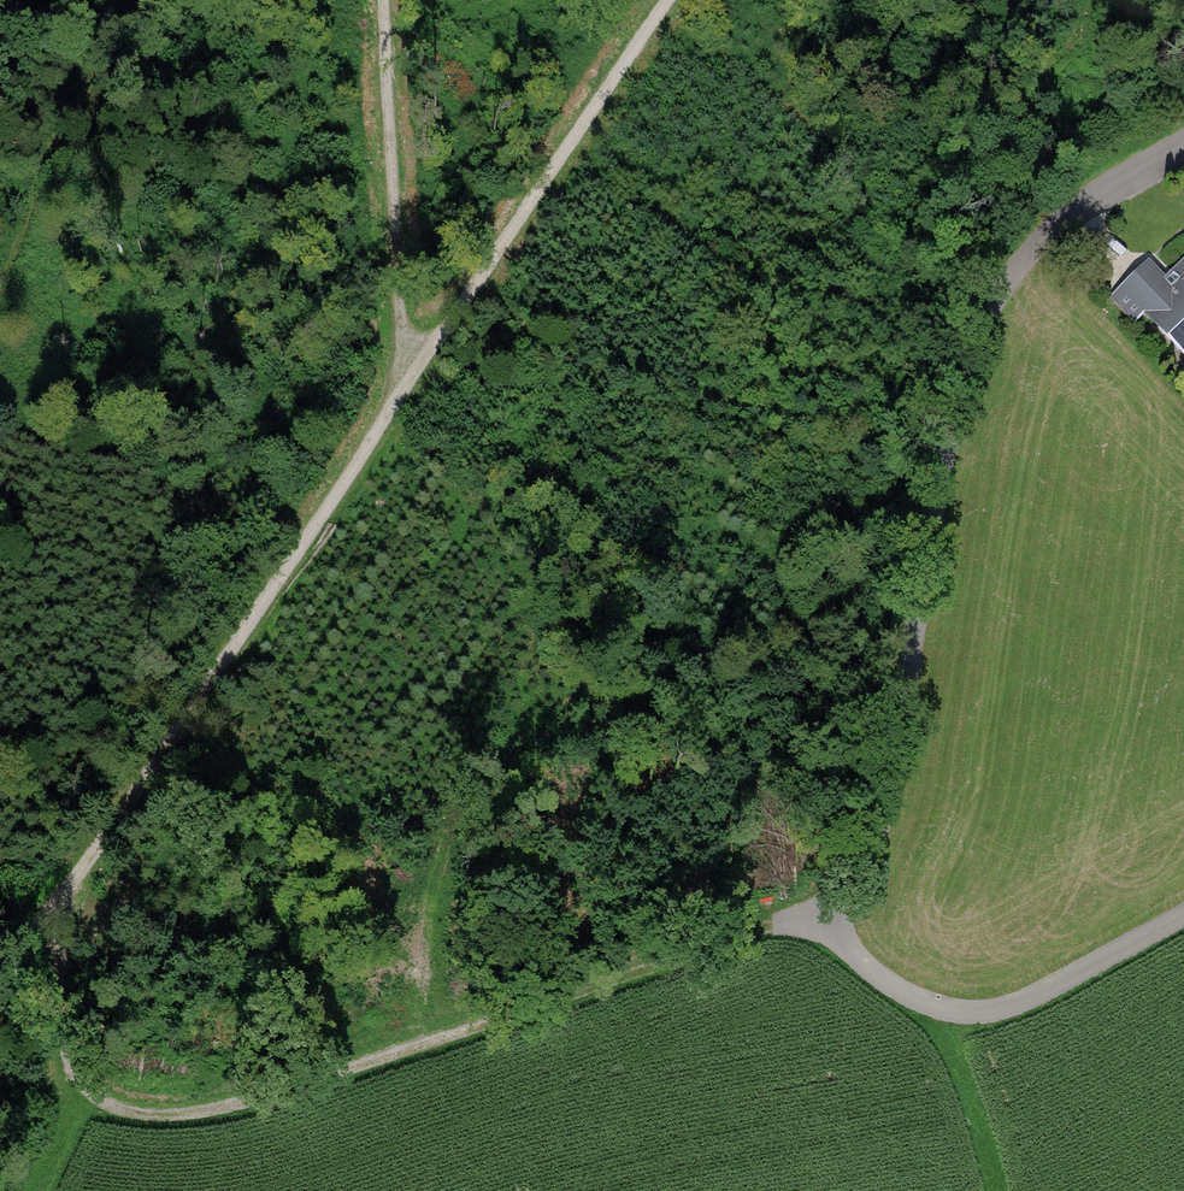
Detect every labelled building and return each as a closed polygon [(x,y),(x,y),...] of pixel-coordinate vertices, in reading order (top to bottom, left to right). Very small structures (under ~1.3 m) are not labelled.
[(1113,294),(1183,364),(1183,275),(1174,285),(1148,259),(1113,294)]
